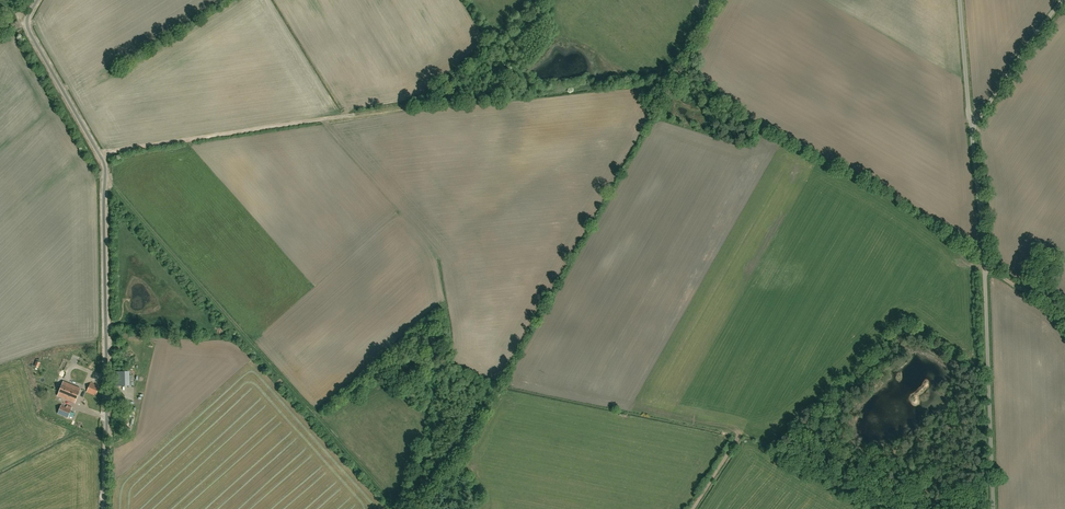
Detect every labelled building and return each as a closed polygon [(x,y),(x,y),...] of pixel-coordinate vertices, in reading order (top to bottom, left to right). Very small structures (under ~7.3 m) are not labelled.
[(129,386),(129,372),(115,373),(115,386),(129,386)] [(74,403),(80,389),(63,382),(58,396),(74,403)] [(95,396),(99,387),(90,383),(86,393),(95,396)] [(68,418),(71,410),(61,405),(57,414),(68,418)]
